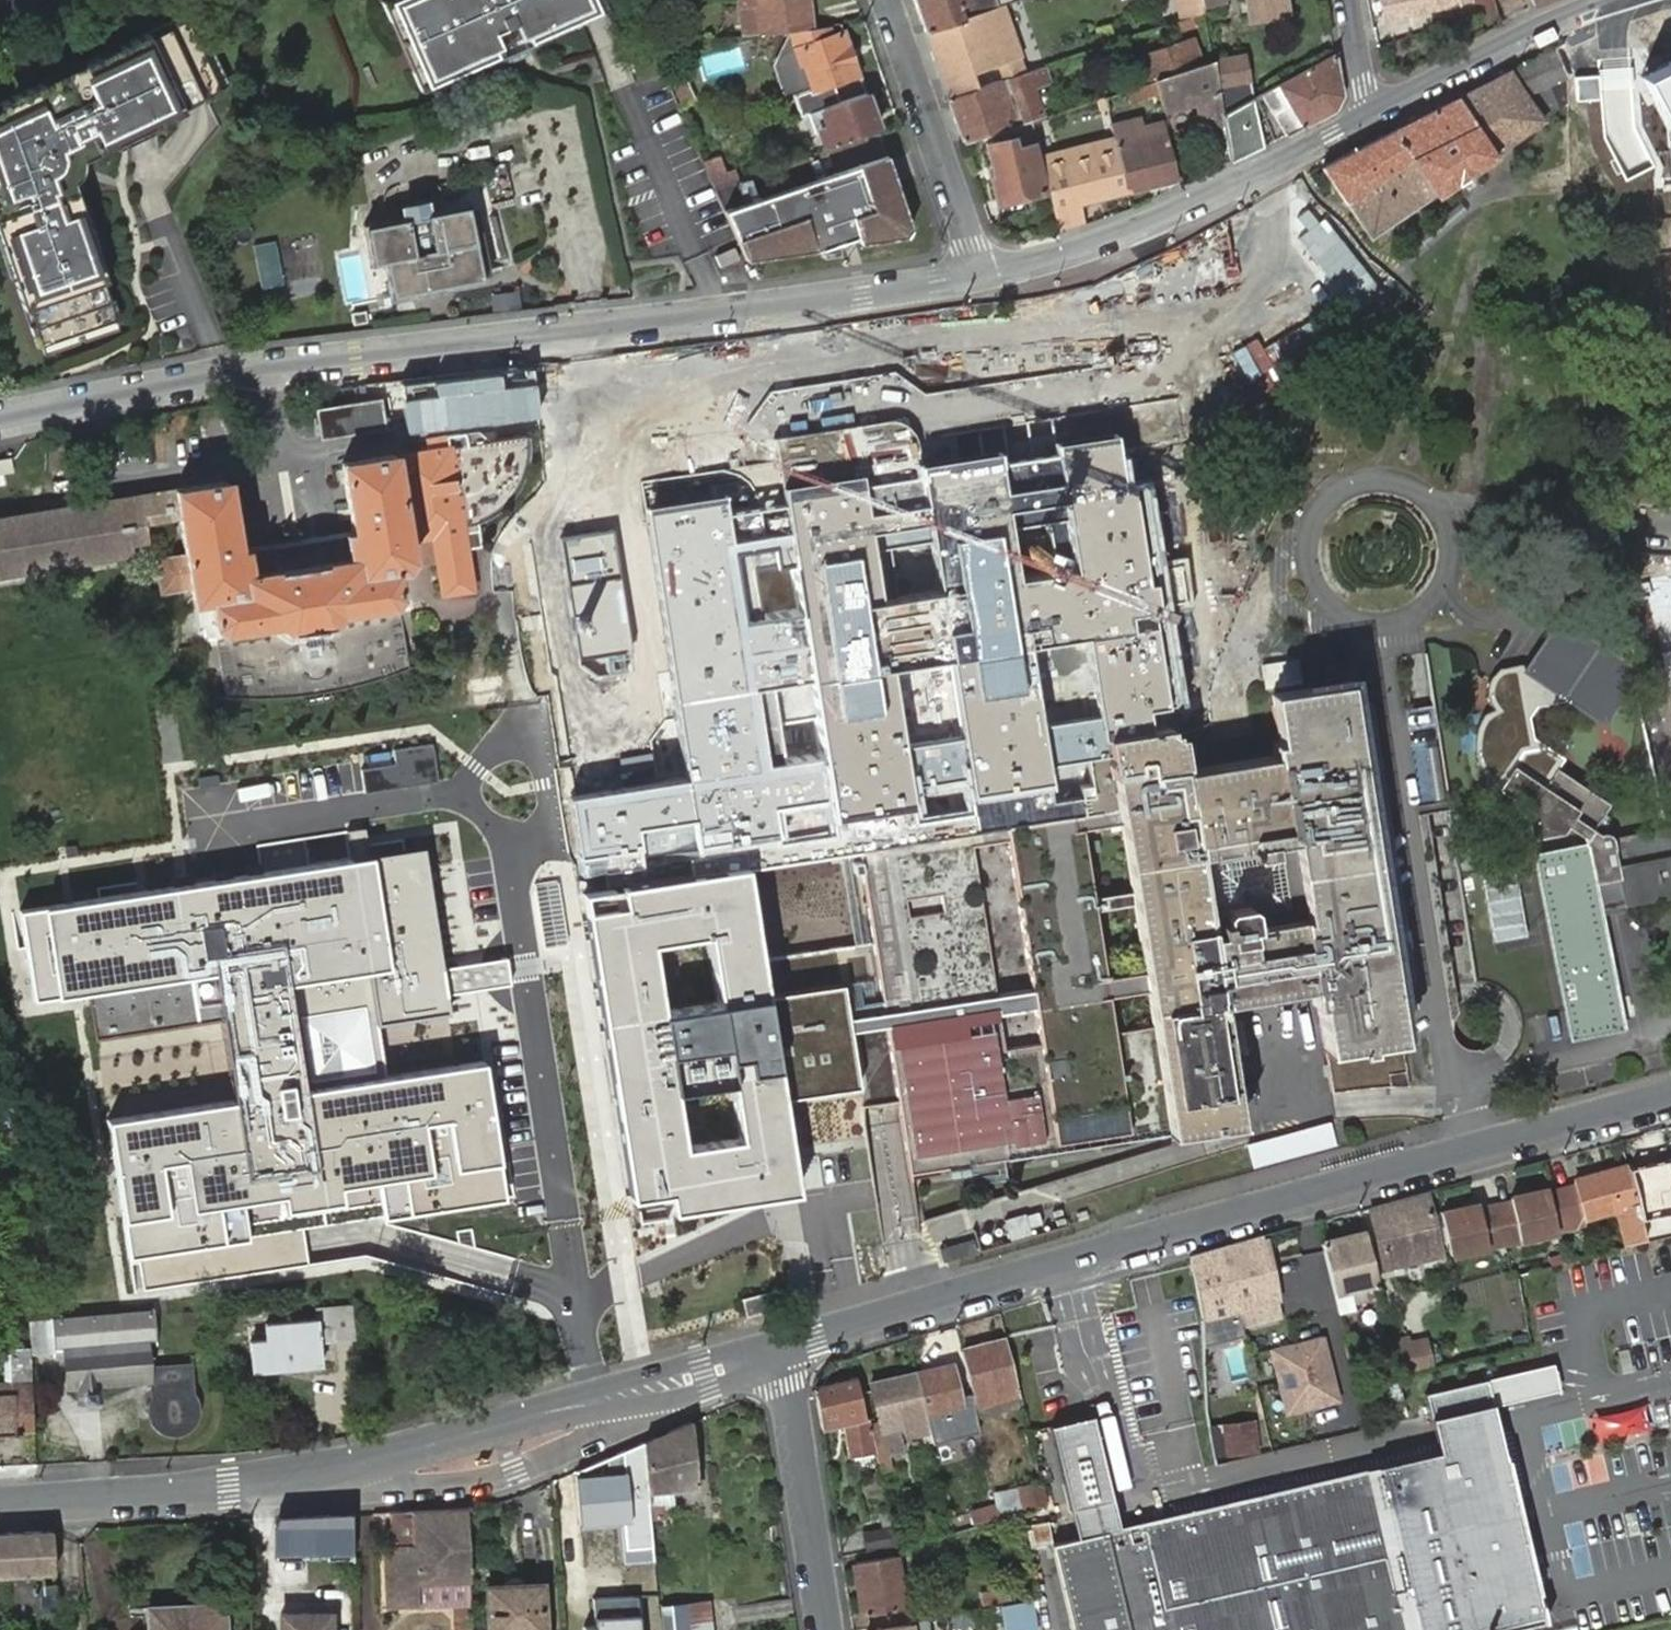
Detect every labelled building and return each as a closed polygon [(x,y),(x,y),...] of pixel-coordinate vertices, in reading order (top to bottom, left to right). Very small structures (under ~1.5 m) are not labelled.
[(519,34),(524,44),(549,34),(545,26),(586,9),(589,17),(608,9),(604,0),(383,0),(421,89),(440,81),(437,73),(477,56),(481,63),(504,53),(500,42),(519,34)] [(812,26),(806,0),(736,0),(740,34),(812,26)] [(925,28),(962,16),(957,0),(915,0),(925,28)] [(1203,12),(1201,4),(1200,0),(1175,0),(1178,20),(1203,12)] [(1248,20),(1286,13),(1283,0),(1244,0),(1248,20)] [(1383,17),(1458,5),(1458,0),(1380,0),(1383,17)] [(1494,0),(1476,0),(1471,3),(1476,14),(1478,18),(1496,9),(1494,0)] [(1554,0),(1525,0),(1529,10),(1554,0)] [(549,34),(589,17),(586,9),(545,26),(549,34)] [(925,28),(949,96),(978,86),(973,70),(1020,53),(1009,16),(990,22),(985,9),(962,16),(925,28)] [(1143,41),(1204,20),(1203,12),(1178,20),(1141,33),(1143,41)] [(72,189),(65,192),(60,180),(69,157),(90,146),(93,153),(109,145),(107,141),(145,121),(147,126),(215,92),(177,14),(76,64),(78,69),(38,88),(35,84),(0,101),(0,235),(16,278),(11,280),(23,311),(27,310),(34,327),(29,329),(37,349),(119,319),(112,299),(107,301),(100,283),(105,281),(94,250),(89,251),(73,208),(78,207),(72,189)] [(794,98),(799,112),(807,110),(864,90),(843,30),(788,37),(772,67),(784,103),(794,98)] [(513,49),(524,44),(519,34),(500,42),(504,53),(513,49)] [(1139,54),(1146,83),(1157,79),(1199,65),(1191,38),(1139,54)] [(1508,72),(1523,94),(1566,75),(1552,47),(1508,72)] [(1256,93),(1258,97),(1265,94),(1286,134),(1335,108),(1341,92),(1333,49),(1256,93)] [(1238,55),(1212,60),(1216,85),(1243,80),(1238,55)] [(440,81),(481,63),(477,56),(437,73),(440,81)] [(1637,75),(1663,119),(1670,178),(1670,57),(1637,75)] [(692,94),(677,60),(663,66),(678,100),(692,94)] [(1211,153),(1228,149),(1221,113),(1216,85),(1212,60),(1199,65),(1157,79),(1159,89),(1162,101),(1196,91),(1198,99),(1202,126),(1207,124),(1211,153)] [(38,88),(78,69),(76,64),(35,84),(38,88)] [(1047,64),(1028,70),(1034,88),(1053,82),(1047,64)] [(949,96),(964,138),(1041,112),(1034,88),(1028,70),(978,86),(949,96)] [(1508,72),(1319,167),(1368,238),(1539,119),(1523,94),(1508,72)] [(1131,99),(1159,89),(1157,79),(1146,83),(1127,89),(1131,99)] [(1216,85),(1221,113),(1246,99),(1243,80),(1216,85)] [(864,90),(807,110),(815,131),(819,131),(824,144),(877,127),(864,90)] [(1162,101),(1164,108),(1198,99),(1196,91),(1162,101)] [(1230,159),(1262,145),(1251,100),(1258,97),(1256,93),(1246,99),(1221,113),(1228,149),(1230,159)] [(1058,112),(1030,121),(1032,131),(1062,123),(1058,112)] [(1113,139),(1126,192),(1172,181),(1161,127),(1152,128),(1151,121),(1144,123),(1142,116),(1110,124),(1113,139)] [(140,129),(147,126),(145,121),(107,141),(109,145),(140,129)] [(1029,133),(1010,137),(1013,147),(1031,143),(1029,133)] [(1013,147),(1010,137),(986,142),(996,175),(989,177),(1000,216),(1026,209),(1022,193),(1041,189),(1034,157),(1031,143),(1013,147)] [(1079,204),(1126,192),(1113,139),(1038,156),(1050,206),(1078,199),(1079,204)] [(78,163),(77,161),(93,153),(90,146),(69,157),(60,180),(65,192),(72,189),(69,182),(71,181),(72,179),(74,177),(75,174),(76,171),(77,168),(77,166),(78,163)] [(704,156),(716,185),(729,181),(725,170),(717,152),(704,156)] [(721,210),(742,257),(812,253),(855,239),(857,247),(900,242),(908,231),(885,158),(721,210)] [(729,181),(740,177),(735,167),(725,170),(729,181)] [(737,185),(740,196),(748,193),(744,183),(752,181),(750,175),(735,180),(737,185)] [(481,280),(465,205),(428,213),(425,202),(397,208),(400,219),(360,228),(368,267),(383,263),(390,299),(481,280)] [(94,250),(78,207),(73,208),(89,251),(94,250)] [(0,235),(0,249),(11,280),(16,278),(0,235)] [(258,287),(281,283),(273,238),(250,242),(258,287)] [(718,266),(738,258),(733,248),(714,255),(718,266)] [(112,299),(105,281),(100,283),(107,301),(112,299)] [(34,327),(27,310),(23,311),(29,329),(34,327)] [(438,377),(440,390),(445,389),(447,411),(502,403),(498,369),(438,377)] [(435,378),(398,383),(402,417),(439,413),(435,378)] [(316,439),(383,428),(378,397),(311,408),(316,439)] [(446,436),(425,439),(427,453),(342,466),(353,537),(248,554),(243,521),(233,523),(226,485),(0,520),(0,576),(129,556),(127,545),(144,542),(141,525),(172,520),(178,557),(150,561),(155,593),(183,589),(185,603),(204,600),(208,624),(214,677),(227,676),(228,688),(254,688),(279,686),(316,682),(342,678),(368,672),(390,665),(387,651),(398,649),(387,570),(399,568),(404,558),(404,553),(433,549),(435,561),(440,595),(471,590),(464,549),(462,532),(477,530),(475,510),(480,508),(485,506),(490,503),(495,500),(499,496),(503,492),(507,488),(510,484),(513,479),(516,475),(518,469),(521,464),(522,459),(524,454),(525,448),(526,443),(526,437),(526,431),(525,426),(525,424),(446,436)] [(686,779),(568,796),(577,853),(642,843),(647,878),(700,870),(696,841),(780,828),(782,840),(834,832),(832,818),(913,806),(915,822),(975,812),(971,787),(1050,775),(1053,797),(1078,794),(1093,791),(1087,755),(1104,753),(1101,734),(1150,726),(1146,705),(1182,699),(1147,478),(1121,482),(1113,433),(1054,442),(1055,454),(1002,462),(1000,447),(916,460),(918,475),(864,483),(862,469),(778,482),(781,500),(728,508),(725,494),(644,506),(686,779)] [(477,530),(462,532),(464,549),(480,546),(477,530)] [(616,530),(562,537),(581,664),(603,680),(637,675),(616,530)] [(404,558),(399,568),(435,561),(433,549),(404,553),(404,558)] [(1561,637),(1566,630),(1558,625),(1553,630),(1561,637)] [(1670,893),(1670,829),(1609,842),(1608,839),(1606,837),(1604,835),(1601,834),(1600,834),(1599,834),(1592,830),(1608,804),(1556,768),(1562,759),(1531,738),(1528,718),(1536,707),(1571,699),(1599,719),(1620,689),(1614,660),(1566,630),(1561,637),(1553,630),(1520,664),(1529,671),(1524,678),(1518,676),(1500,680),(1496,684),(1486,688),(1485,694),(1486,701),(1490,709),(1484,712),(1481,717),(1479,722),(1474,734),(1473,745),(1474,752),(1483,778),(1485,782),(1521,807),(1529,839),(1561,834),(1565,826),(1580,835),(1583,846),(1531,856),(1568,1037),(1620,1028),(1595,909),(1670,893)] [(387,651),(390,665),(400,662),(398,649),(387,651)] [(228,688),(216,688),(216,696),(230,697),(255,699),(306,694),(401,672),(400,662),(390,665),(368,672),(342,678),(316,682),(279,686),(254,688),(228,688)] [(1490,679),(1486,688),(1496,684),(1500,680),(1518,676),(1524,678),(1529,671),(1520,664),(1497,669),(1490,679)] [(227,676),(214,677),(216,688),(228,688),(227,676)] [(1150,726),(1101,734),(1104,753),(1168,1132),(1238,1123),(1220,1001),(1315,987),(1332,1093),(1334,1092),(1337,1091),(1340,1090),(1344,1089),(1349,1088),(1354,1087),(1358,1086),(1363,1086),(1369,1085),(1372,1086),(1377,1086),(1383,1087),(1389,1088),(1394,1089),(1398,1090),(1403,1092),(1387,986),(1346,707),(1343,685),(1267,697),(1274,758),(1182,771),(1178,735),(1168,725),(1150,726)] [(1364,705),(1346,707),(1387,986),(1405,984),(1364,705)] [(1104,753),(1087,755),(1093,791),(1078,794),(1081,814),(856,850),(872,945),(885,1025),(909,1174),(1168,1132),(1104,753)] [(68,895),(12,903),(28,1010),(225,981),(236,1060),(242,1099),(112,1118),(134,1263),(257,1245),(251,1203),(381,1185),(386,1216),(504,1199),(484,1061),(309,1087),(292,977),(379,964),(387,1022),(454,1012),(429,843),(219,873),(182,879),(142,884),(68,895)] [(647,878),(579,891),(632,1218),(789,1193),(797,1192),(782,1099),(760,962),(744,864),(700,870),(647,878)] [(1515,866),(1479,869),(1486,940),(1522,937),(1515,866)] [(872,945),(760,962),(782,1099),(859,1087),(850,1030),(885,1025),(872,945)] [(1574,1184),(1584,1218),(1611,1211),(1620,1246),(1645,1241),(1639,1219),(1625,1167),(1574,1181),(1574,1184)] [(1574,1184),(1547,1191),(1556,1230),(1585,1224),(1584,1218),(1574,1184)] [(1546,1185),(1530,1190),(1531,1195),(1547,1191),(1546,1185)] [(1670,1235),(1670,1188),(1638,1197),(1644,1218),(1639,1219),(1645,1241),(1670,1235)] [(1455,1208),(1457,1214),(1441,1217),(1449,1256),(1556,1230),(1547,1191),(1531,1195),(1530,1190),(1508,1195),(1509,1201),(1479,1208),(1477,1203),(1455,1208)] [(1439,1254),(1425,1193),(1396,1200),(1410,1261),(1439,1254)] [(1410,1261),(1396,1200),(1371,1207),(1384,1266),(1410,1261)] [(1455,1208),(1440,1212),(1441,1217),(1457,1214),(1455,1208)] [(1023,1214),(1003,1220),(1009,1239),(1029,1232),(1023,1214)] [(1360,1287),(1377,1283),(1364,1231),(1320,1243),(1338,1313),(1353,1309),(1352,1304),(1364,1300),(1360,1287)] [(1226,1248),(1240,1311),(1243,1324),(1281,1315),(1263,1238),(1226,1248)] [(1188,1259),(1205,1320),(1240,1311),(1226,1248),(1188,1259)] [(780,1288),(741,1298),(746,1317),(785,1306),(780,1288)] [(151,1341),(150,1313),(28,1321),(29,1348),(65,1346),(69,1387),(91,1385),(92,1401),(113,1399),(111,1383),(144,1381),(144,1366),(143,1342),(151,1341)] [(318,1349),(357,1346),(353,1313),(326,1313),(315,1313),(315,1319),(263,1323),(264,1341),(250,1342),(252,1371),(319,1365),(318,1349)] [(1231,1315),(1207,1324),(1231,1387),(1255,1379),(1231,1315)] [(1325,1335),(1268,1349),(1285,1415),(1342,1402),(1325,1335)] [(1402,1371),(1433,1363),(1427,1338),(1395,1346),(1402,1371)] [(960,1350),(973,1406),(1018,1395),(1005,1340),(960,1350)] [(31,1384),(30,1353),(8,1354),(9,1386),(0,1387),(0,1435),(12,1435),(11,1437),(12,1438),(12,1439),(14,1440),(16,1440),(17,1440),(18,1439),(18,1438),(18,1436),(17,1432),(30,1431),(27,1385),(31,1384)] [(958,1359),(916,1369),(926,1409),(931,1437),(945,1434),(939,1406),(949,1404),(967,1400),(958,1359)] [(195,1393),(194,1364),(144,1366),(144,1381),(145,1395),(143,1405),(143,1414),(147,1423),(154,1430),(163,1435),(173,1436),(182,1434),(190,1429),(196,1421),(199,1412),(199,1402),(195,1393)] [(916,1369),(867,1379),(876,1419),(867,1421),(873,1449),(931,1437),(916,1369)] [(867,1421),(862,1423),(854,1379),(812,1386),(820,1432),(841,1427),(848,1460),(875,1455),(873,1449),(867,1421)] [(1051,1545),(1071,1629),(1516,1629),(1543,1624),(1507,1470),(1504,1459),(1503,1460),(1494,1423),(1484,1381),(1422,1395),(1431,1433),(1436,1452),(1051,1545)] [(973,1406),(975,1417),(1021,1407),(1018,1395),(973,1406)] [(711,1413),(641,1442),(647,1506),(649,1532),(722,1521),(711,1413)] [(1246,1424),(1225,1429),(1231,1454),(1252,1447),(1246,1424)] [(1023,1506),(1044,1503),(1039,1480),(1017,1485),(1023,1506)] [(1017,1485),(991,1492),(993,1504),(997,1519),(1024,1513),(1023,1506),(1017,1485)] [(997,1519),(993,1504),(969,1510),(973,1524),(997,1519)] [(958,1507),(943,1511),(947,1531),(962,1527),(958,1507)] [(461,1510),(387,1514),(389,1547),(379,1547),(382,1610),(413,1609),(466,1609),(465,1585),(461,1510)] [(347,1517),(273,1521),(270,1531),(270,1561),(297,1561),(297,1546),(322,1546),(323,1561),(348,1561),(347,1517)] [(1028,1547),(1049,1546),(1048,1523),(1026,1524),(1028,1547)] [(893,1541),(890,1525),(861,1533),(865,1548),(893,1541)] [(0,1534),(0,1547),(1,1576),(3,1612),(28,1612),(29,1629),(51,1629),(47,1532),(0,1534)] [(856,1562),(865,1613),(902,1607),(899,1591),(905,1591),(900,1555),(856,1562)] [(482,1587),(484,1627),(467,1628),(467,1629),(540,1629),(537,1585),(515,1586),(515,1592),(504,1593),(504,1586),(482,1587)] [(590,1598),(591,1625),(580,1626),(581,1629),(634,1629),(633,1596),(590,1598)] [(1000,1606),(1004,1629),(1035,1629),(1029,1601),(1000,1606)] [(144,1609),(145,1629),(219,1629),(218,1606),(144,1609)] [(454,1629),(467,1629),(467,1628),(466,1609),(453,1610),(454,1629)] [(657,1612),(658,1629),(712,1629),(713,1629),(711,1609),(657,1612)] [(328,1611),(279,1611),(279,1629),(328,1629),(328,1611)] [(909,1622),(910,1628),(896,1629),(930,1629),(928,1618),(909,1622)]
